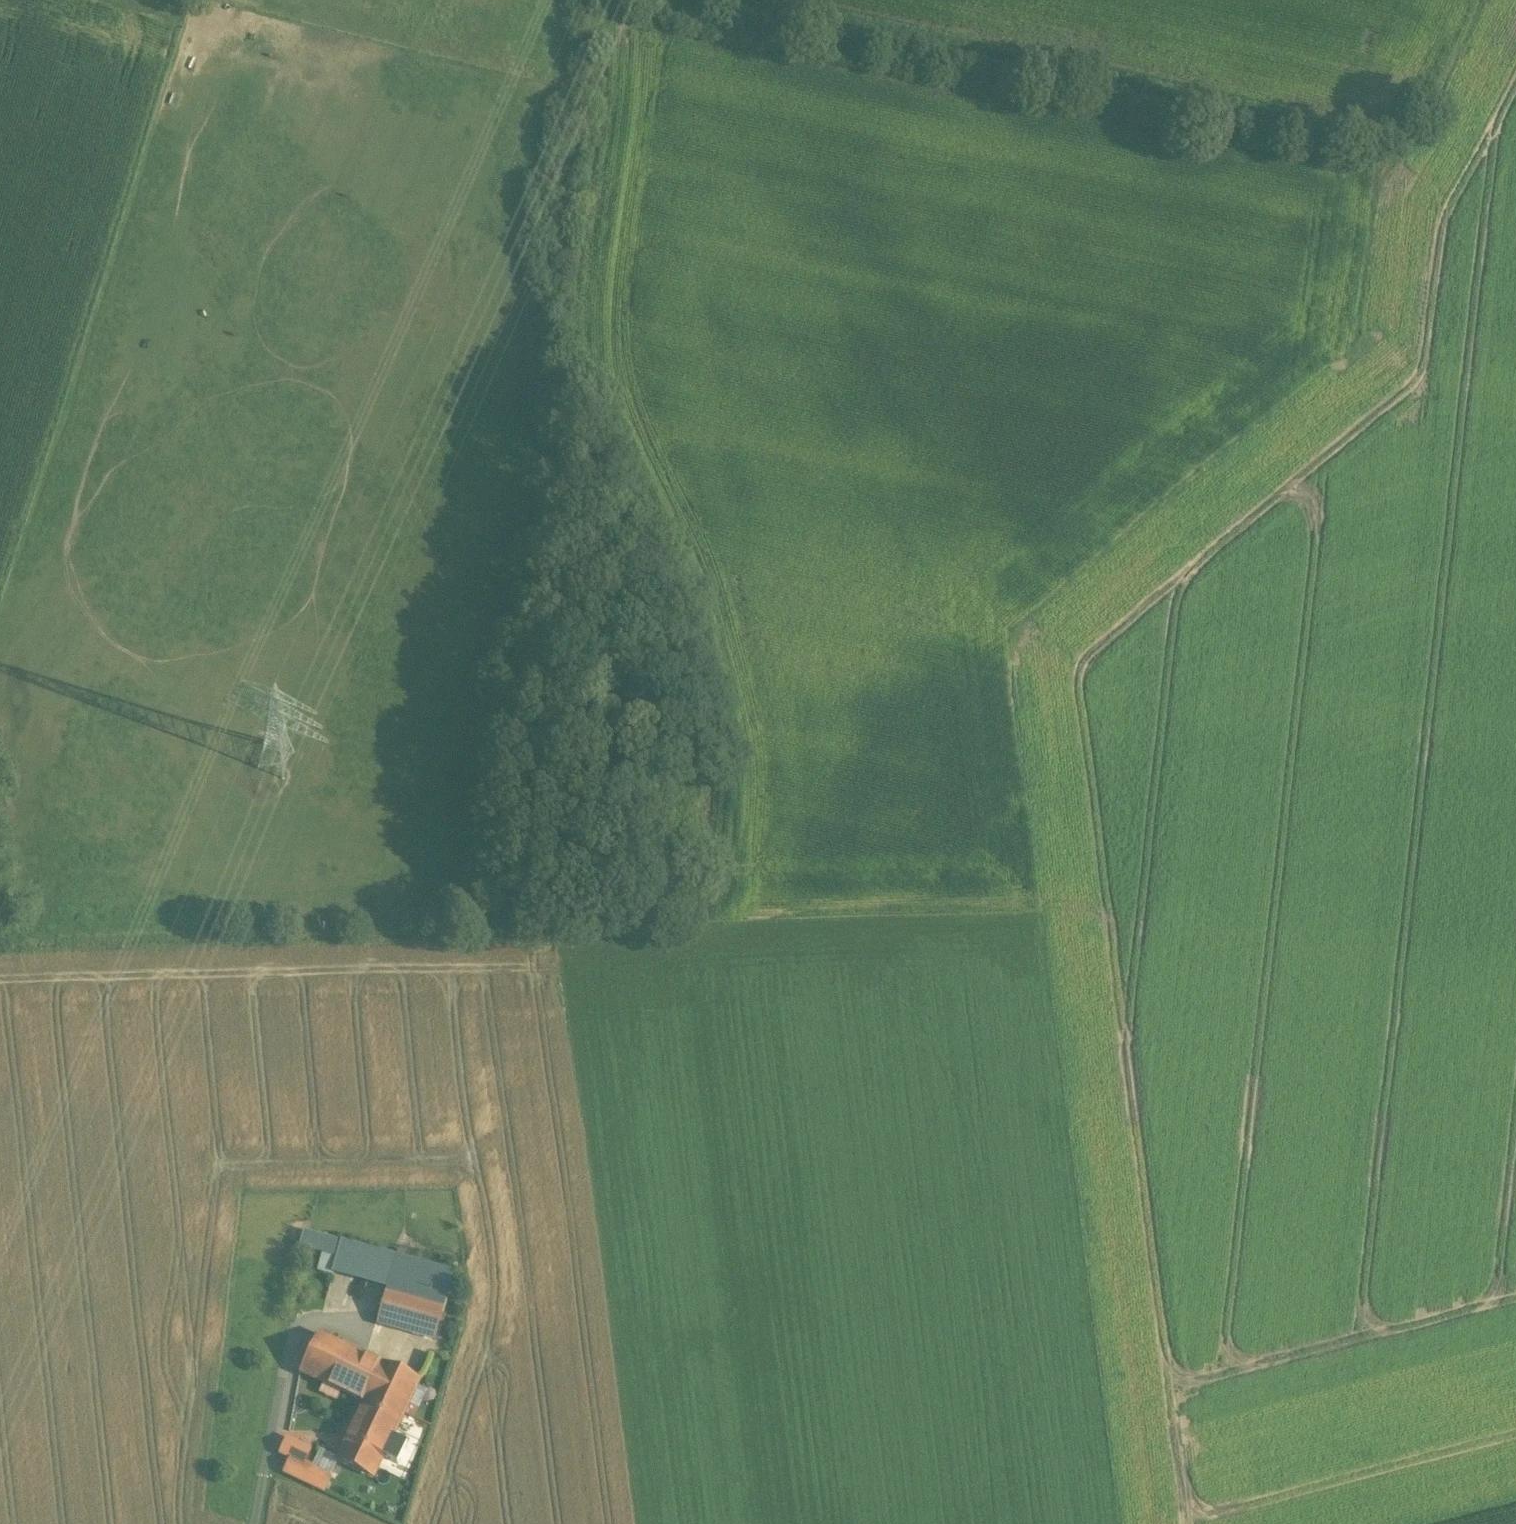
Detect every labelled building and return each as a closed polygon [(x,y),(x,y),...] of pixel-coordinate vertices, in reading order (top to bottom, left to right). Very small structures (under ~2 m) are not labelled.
[(453,1274),(396,1258),(377,1324),(435,1340),(453,1274)] [(357,1420),(391,1436),(417,1382),(322,1338),(305,1374),(365,1403),(357,1420)] [(391,1436),(357,1420),(339,1458),(373,1475),(391,1436)] [(338,1460),(320,1451),(311,1467),(293,1460),(287,1474),(324,1491),(338,1460)]
